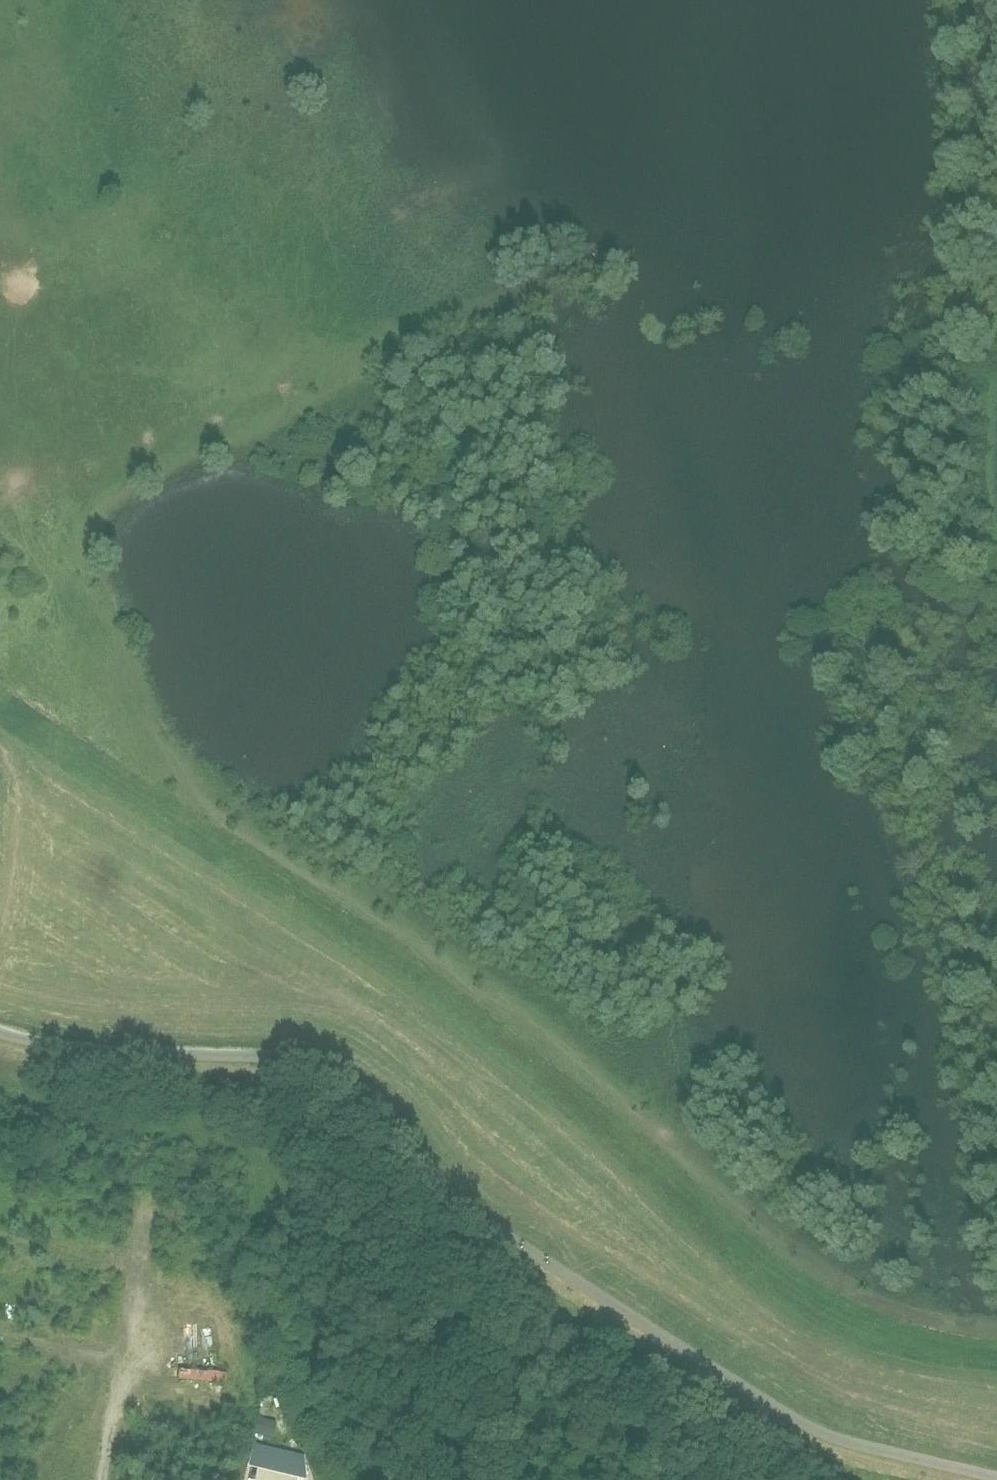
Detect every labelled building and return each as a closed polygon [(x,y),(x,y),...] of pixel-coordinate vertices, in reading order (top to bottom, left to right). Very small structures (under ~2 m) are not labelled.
[(304,1455),(296,1454),(292,1475),(306,1478),(304,1455)] [(256,1470),(242,1467),(239,1479),(253,1479),(256,1470)]
